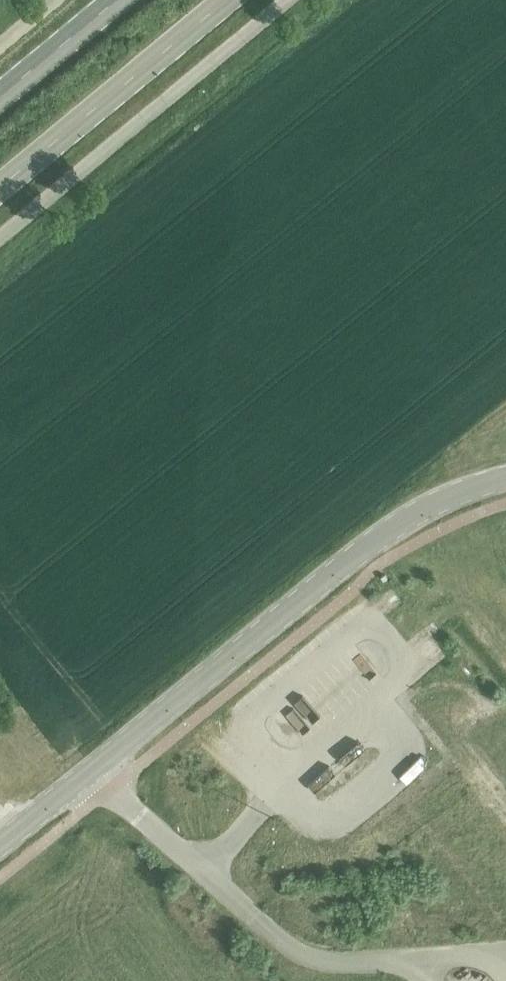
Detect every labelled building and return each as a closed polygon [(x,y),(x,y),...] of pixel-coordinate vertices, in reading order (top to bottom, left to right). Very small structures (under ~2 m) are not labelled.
[(505,767),(505,704),(476,727),(505,767)] [(335,759),(340,770),(362,758),(356,747),(335,759)]
